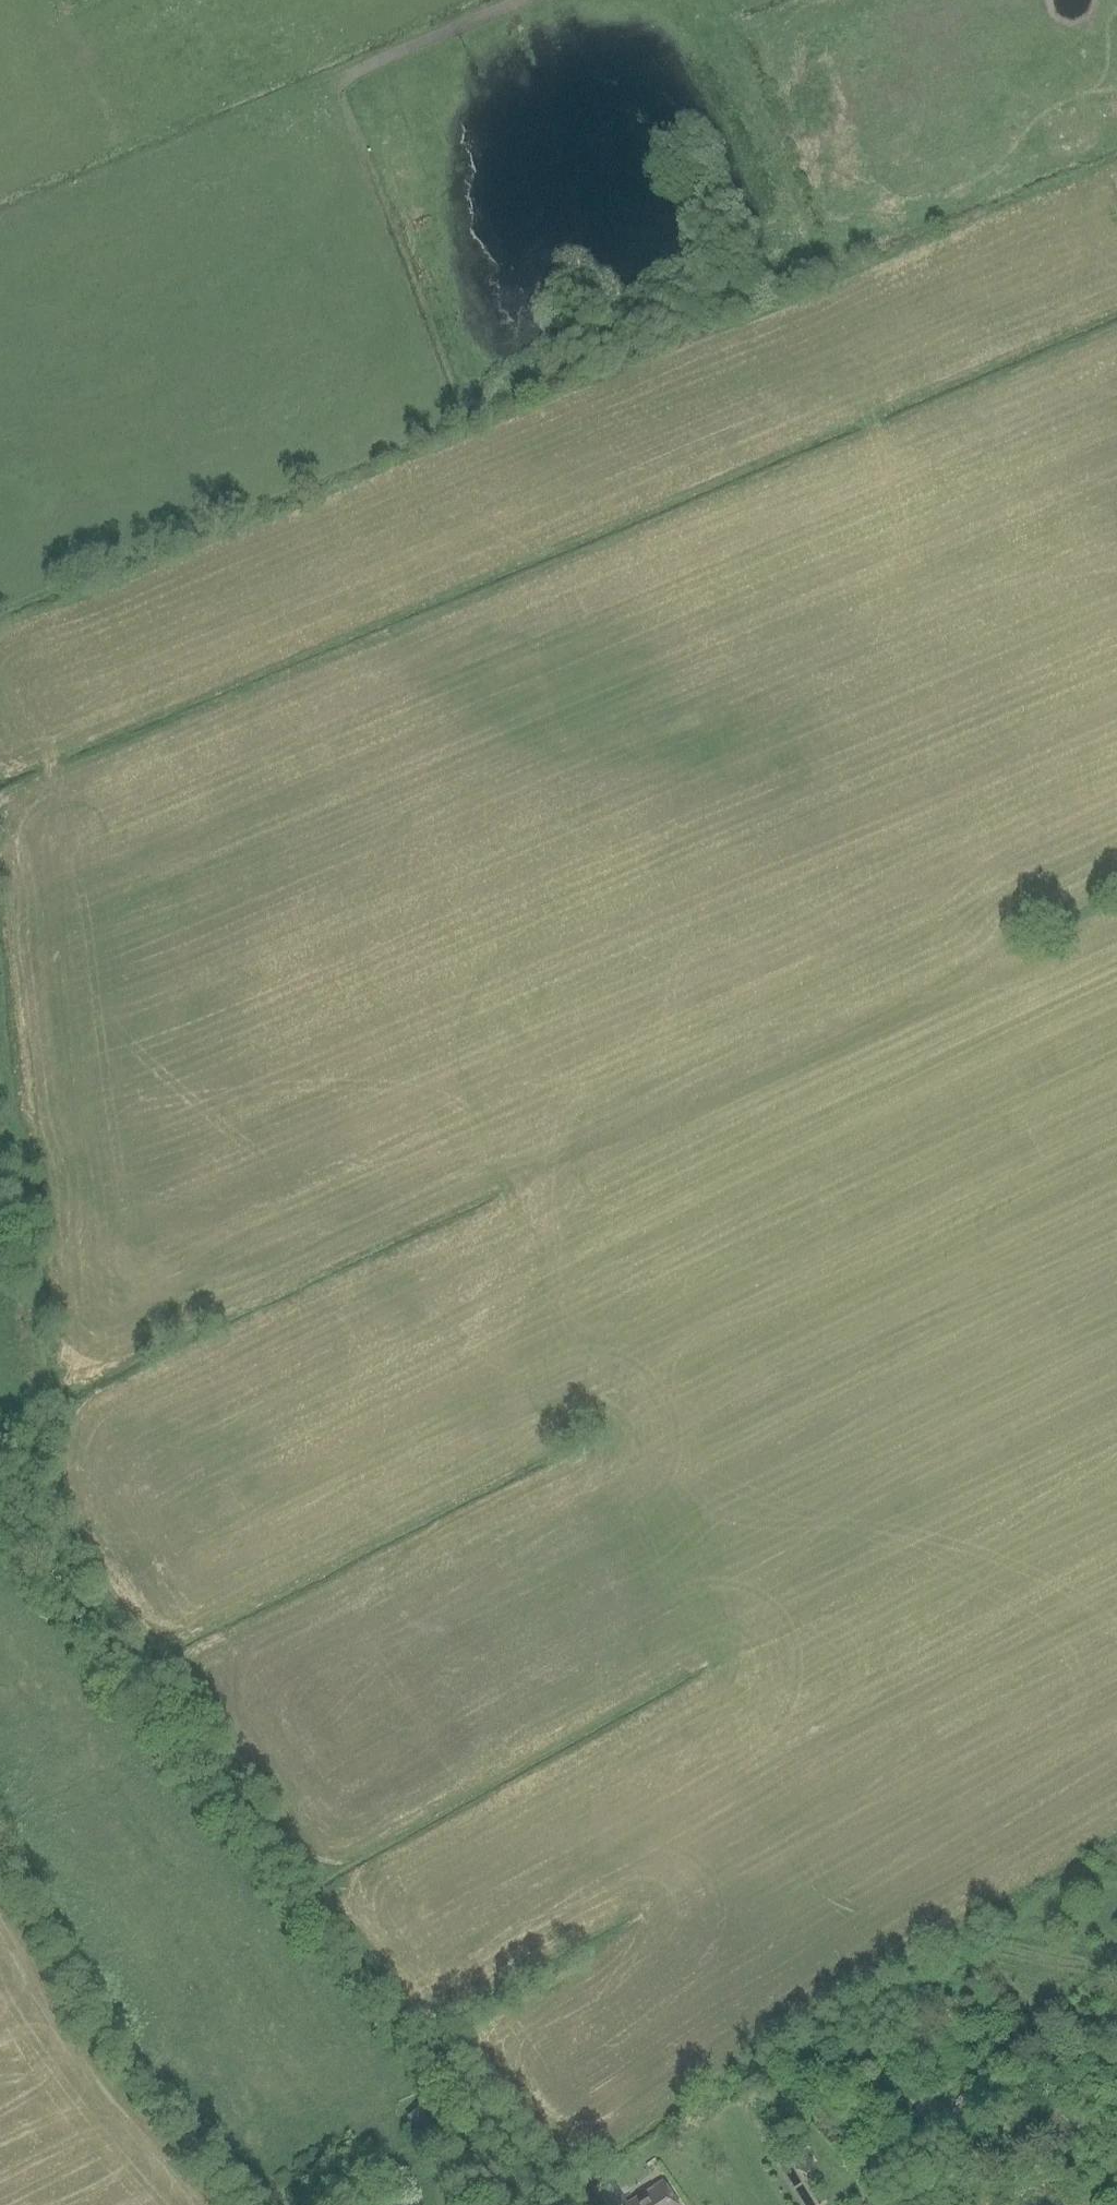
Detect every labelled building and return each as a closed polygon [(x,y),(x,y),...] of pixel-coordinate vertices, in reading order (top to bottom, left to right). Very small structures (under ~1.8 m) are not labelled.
[(805,2153),(797,2158),(797,2168),(806,2172),(814,2167),(813,2158),(805,2153)] [(665,2179),(641,2193),(638,2188),(629,2194),(632,2199),(625,2204),(681,2204),(665,2179)]
